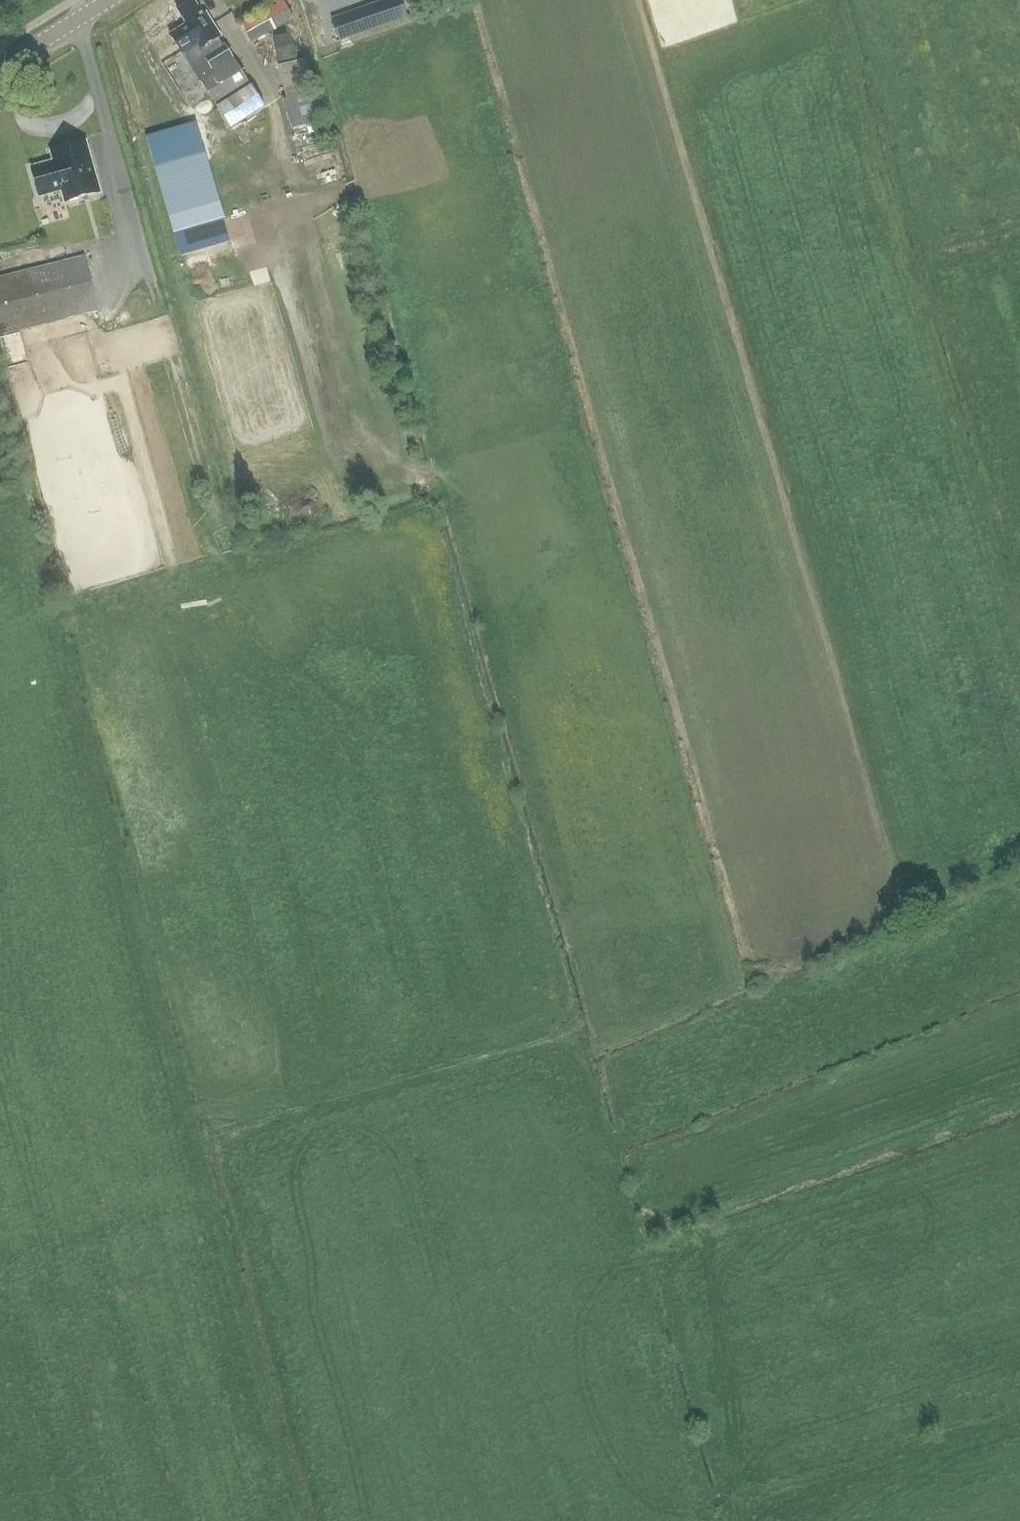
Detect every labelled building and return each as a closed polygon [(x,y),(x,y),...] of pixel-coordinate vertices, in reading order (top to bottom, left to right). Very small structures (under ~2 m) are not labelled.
[(231,127),(264,107),(224,43),(222,44),(218,38),(221,36),(206,12),(202,14),(193,0),(178,10),(187,24),(170,35),(181,53),(182,53),(198,79),(199,79),(231,127)] [(283,0),(277,3),(241,22),(251,43),(272,33),(278,63),(294,59),(286,25),(294,20),(283,0)] [(354,10),(362,33),(407,17),(401,0),(383,0),(354,10)] [(323,121),(306,59),(278,67),(287,99),(285,99),(293,129),(323,121)] [(205,152),(196,122),(147,137),(156,167),(205,152)] [(52,165),(30,174),(40,200),(62,192),(66,205),(100,193),(82,143),(48,156),(52,165)] [(0,277),(0,336),(79,316),(65,261),(0,277)]
